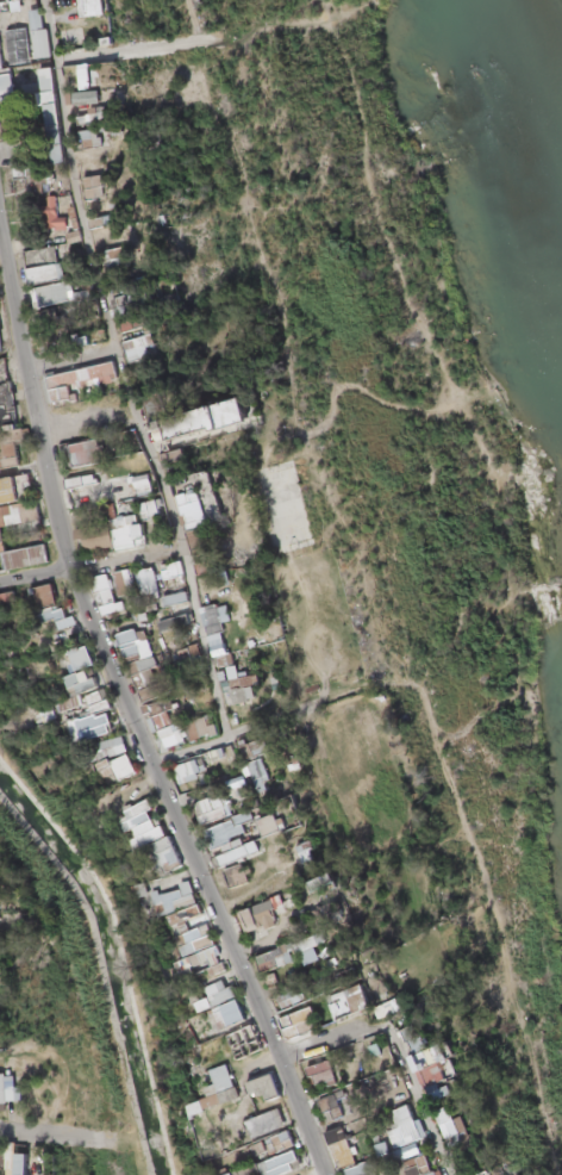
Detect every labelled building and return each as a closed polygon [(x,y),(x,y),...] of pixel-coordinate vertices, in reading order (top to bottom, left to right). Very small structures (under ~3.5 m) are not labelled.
[(73,459),(94,459),(94,439),(73,439),(73,459)] [(219,629),(219,601),(207,601),(207,629),(219,629)] [(171,743),(189,731),(171,705),(153,718),(171,743)]
